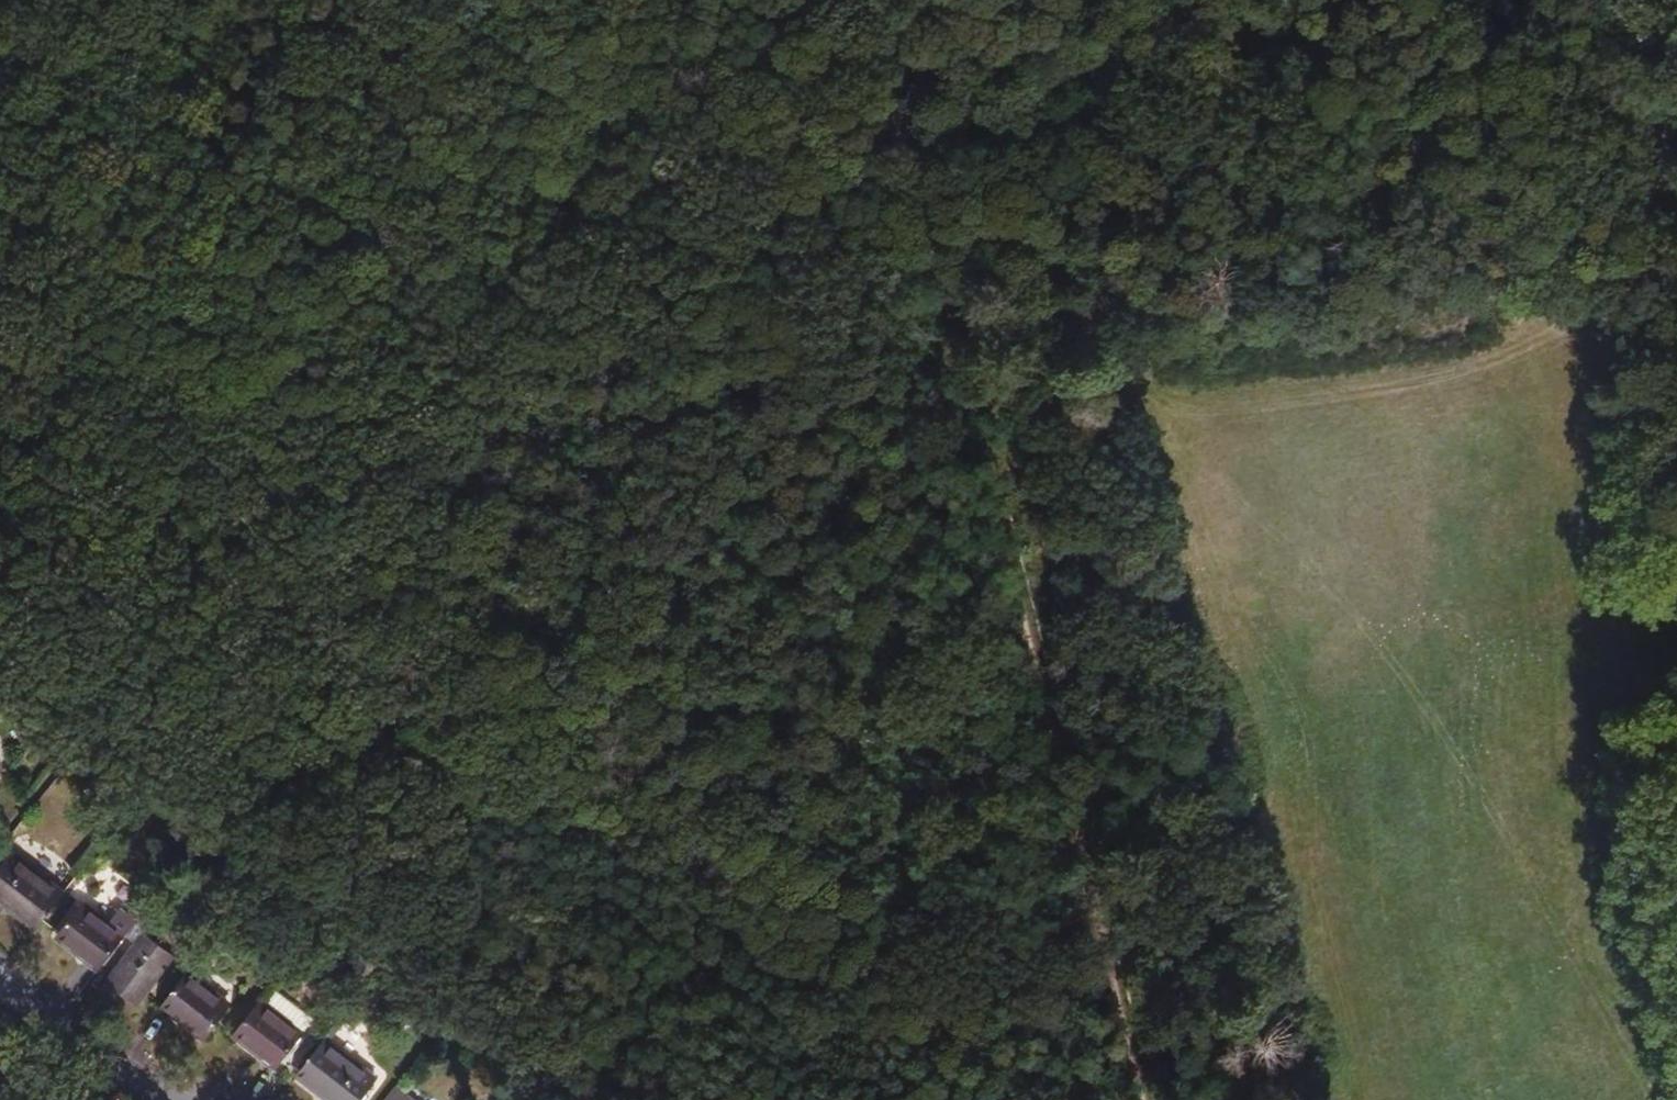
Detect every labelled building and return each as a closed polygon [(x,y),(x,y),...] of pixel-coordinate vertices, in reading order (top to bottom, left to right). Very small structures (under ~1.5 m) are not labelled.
[(9,903),(38,926),(64,892),(14,853),(0,871),(0,903),(5,907),(9,903)] [(58,936),(99,968),(125,935),(134,923),(140,915),(149,904),(153,898),(142,890),(129,907),(122,908),(110,923),(83,902),(58,936)] [(145,935),(161,914),(149,904),(140,915),(134,923),(125,935),(138,944),(108,983),(138,1005),(175,957),(145,935)] [(231,1005),(188,973),(161,1007),(204,1039),(231,1005)] [(304,1034),(261,1001),(234,1034),(278,1067),(304,1034)] [(326,1040),(300,1073),(329,1095),(326,1099),(360,1099),(376,1079),(326,1040)] [(390,1099),(413,1099),(399,1089),(390,1099)]
